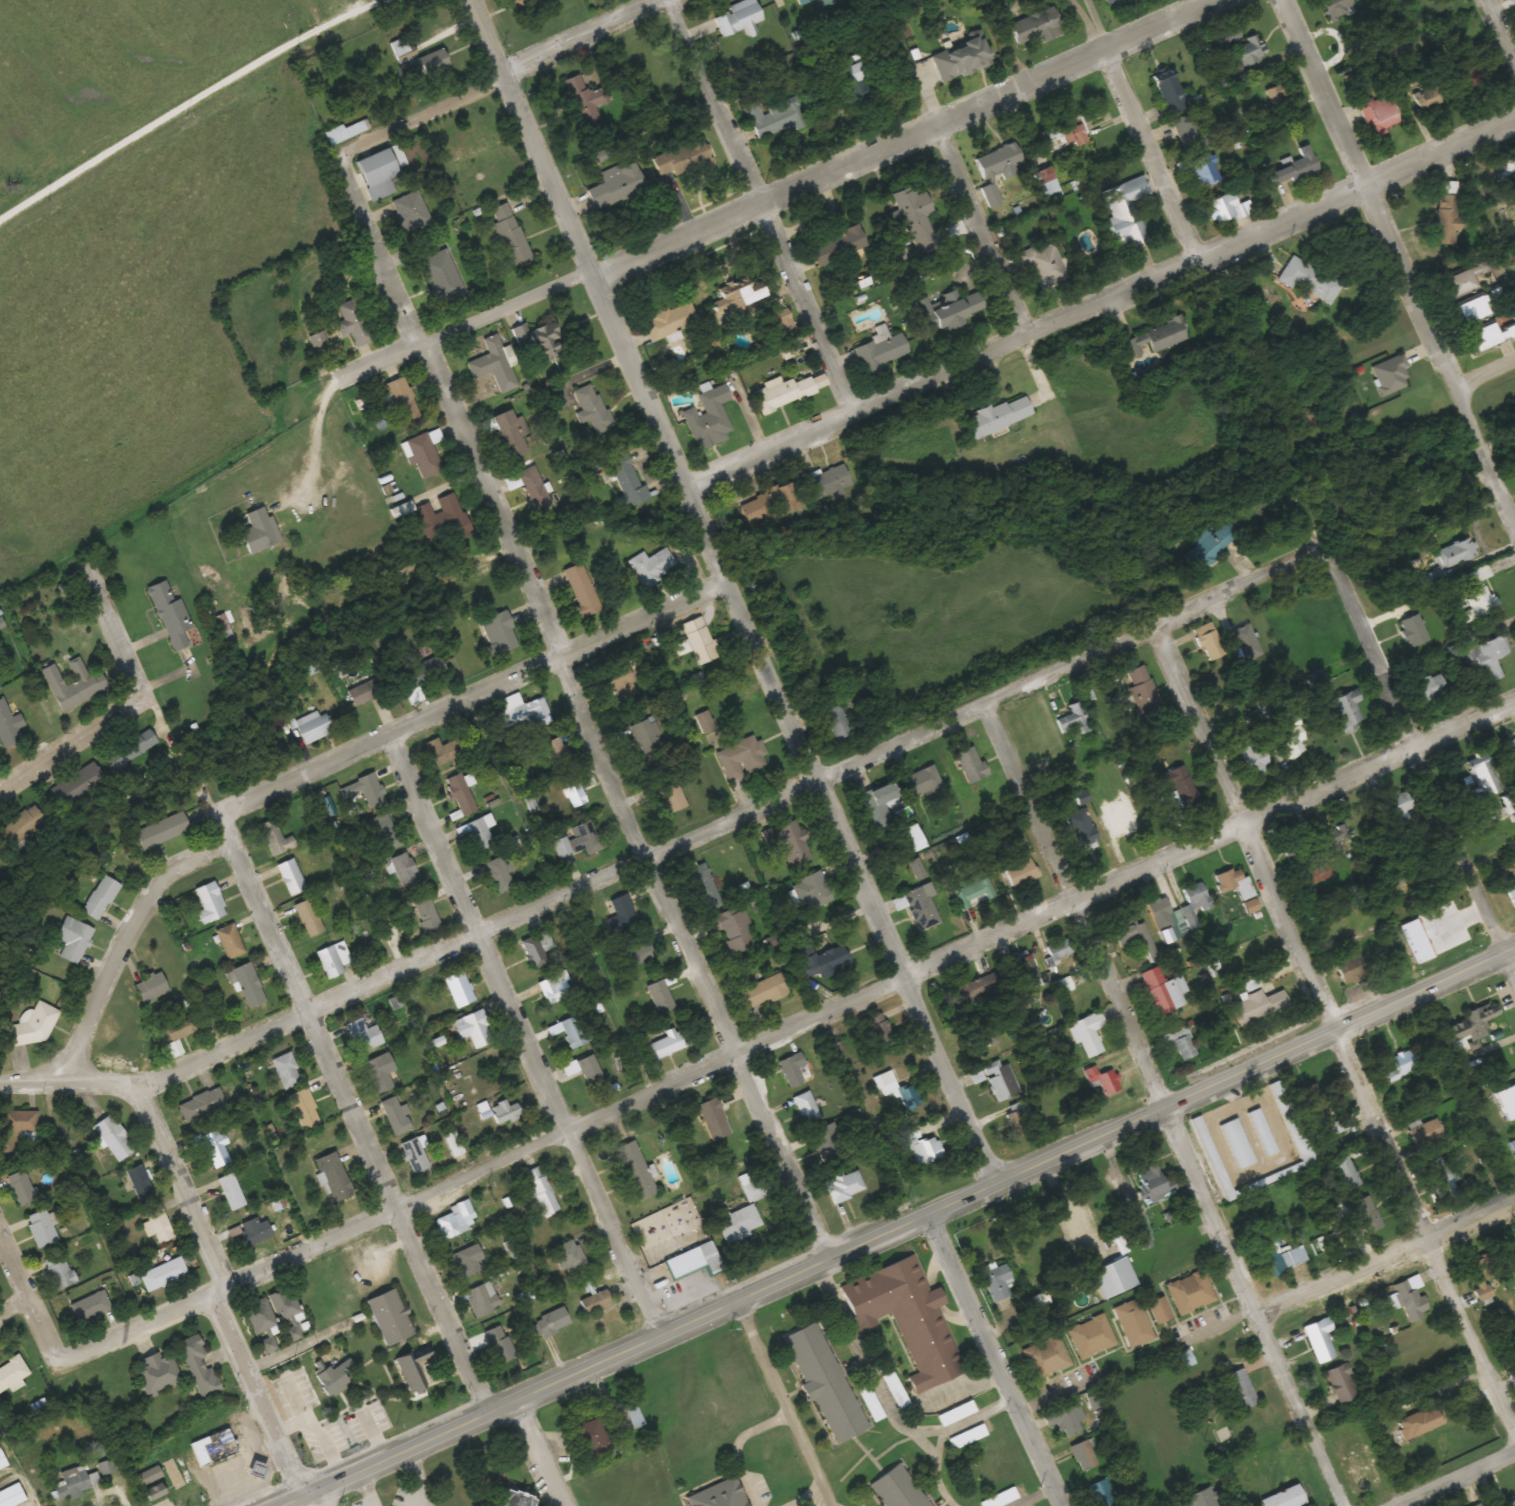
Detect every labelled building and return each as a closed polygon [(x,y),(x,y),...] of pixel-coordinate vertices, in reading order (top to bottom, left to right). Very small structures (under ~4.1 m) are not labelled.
[(721,38),(763,22),(755,0),(750,0),(712,14),(721,38)] [(1323,16),(1351,16),(1351,0),(1323,0),(1323,16)] [(1062,35),(1054,9),(1011,22),(1019,48),(1062,35)] [(1266,57),(1257,36),(1233,46),(1242,67),(1266,57)] [(390,45),(397,57),(410,49),(403,37),(390,45)] [(940,81),(993,66),(985,38),(932,53),(940,81)] [(448,65),(442,49),(414,60),(420,76),(448,65)] [(833,65),(848,100),(863,93),(858,81),(868,77),(859,54),(833,65)] [(1460,64),(1464,87),(1492,82),(1488,59),(1460,64)] [(1189,106),(1174,73),(1155,82),(1169,115),(1189,106)] [(604,85),(586,92),(579,74),(564,80),(577,115),(610,102),(604,85)] [(1265,91),(1278,122),(1293,115),(1280,84),(1265,91)] [(1414,95),(1422,113),(1444,102),(1437,85),(1414,95)] [(1371,137),(1404,125),(1392,92),(1359,104),(1371,137)] [(757,140),(802,125),(793,99),(760,110),(757,102),(745,106),(757,140)] [(1172,124),(1190,154),(1210,142),(1192,111),(1172,124)] [(1063,146),(1086,143),(1082,119),(1059,122),(1063,146)] [(712,163),(705,138),(652,155),(659,176),(672,172),(673,175),(712,163)] [(1005,179),(1019,172),(1016,165),(1025,161),(1016,141),(976,159),(986,179),(1002,172),(1005,179)] [(1299,148),(1303,160),(1270,172),(1275,186),(1318,170),(1309,144),(1299,148)] [(394,191),(388,179),(401,174),(389,147),(355,161),(372,201),(394,191)] [(1500,180),(1514,174),(1514,149),(1491,158),(1500,180)] [(1191,163),(1203,188),(1222,179),(1210,154),(1191,163)] [(600,173),(603,183),(586,190),(593,208),(646,188),(635,159),(600,173)] [(1049,199),(1062,194),(1052,172),(1040,177),(1049,199)] [(1458,182),(1439,182),(1438,242),(1458,242),(1458,182)] [(892,194),(898,211),(891,215),(894,223),(905,219),(914,244),(933,237),(925,215),(934,212),(927,191),(917,195),(914,186),(892,194)] [(405,233),(431,221),(417,190),(390,202),(405,233)] [(1208,202),(1218,225),(1243,214),(1233,191),(1208,202)] [(513,268),(532,260),(507,202),(488,211),(513,268)] [(1149,242),(1137,209),(1107,220),(1117,245),(1131,240),(1133,248),(1149,242)] [(818,268),(868,245),(859,225),(809,248),(818,268)] [(1039,288),(1066,279),(1054,242),(1018,254),(1023,270),(1032,267),(1039,288)] [(419,260),(439,307),(466,295),(446,248),(419,260)] [(1279,279),(1330,305),(1342,282),(1291,256),(1279,279)] [(1480,288),(1476,277),(1492,270),(1489,262),(1446,278),(1454,298),(1480,288)] [(767,307),(756,281),(722,296),(732,321),(767,307)] [(917,301),(929,334),(987,313),(979,291),(958,299),(955,291),(943,296),(946,303),(932,308),(928,297),(917,301)] [(1467,325),(1492,314),(1484,295),(1458,306),(1467,325)] [(337,306),(344,320),(334,325),(339,337),(350,333),(356,348),(374,340),(355,298),(337,306)] [(650,341),(699,322),(690,300),(641,320),(650,341)] [(1188,340),(1182,320),(1120,339),(1126,359),(1152,351),(1188,340)] [(525,332),(536,364),(565,354),(554,322),(525,332)] [(1476,353),(1503,345),(1497,324),(1470,332),(1476,353)] [(310,337),(316,352),(328,346),(322,331),(310,337)] [(864,377),(886,369),(884,363),(910,354),(902,331),(854,347),(864,377)] [(489,354),(467,362),(473,379),(493,372),(500,394),(517,388),(498,333),(484,339),(489,354)] [(830,389),(824,372),(783,386),(781,380),(752,390),(760,413),(830,389)] [(385,384),(401,426),(421,418),(404,376),(385,384)] [(573,391),(582,411),(578,413),(584,425),(591,422),(597,435),(614,427),(593,382),(573,391)] [(721,403),(731,399),(725,384),(709,389),(707,383),(699,386),(702,394),(699,395),(706,414),(696,417),(693,409),(686,412),(698,448),(733,436),(721,403)] [(1033,416),(1025,395),(964,418),(973,439),(1033,416)] [(493,416),(509,459),(528,452),(522,435),(529,433),(522,415),(515,418),(512,409),(493,416)] [(424,479),(445,468),(427,432),(402,444),(413,465),(416,463),(424,479)] [(646,502),(632,452),(611,458),(625,508),(646,502)] [(852,486),(843,464),(804,481),(813,502),(852,486)] [(519,472),(536,511),(552,504),(536,465),(519,472)] [(415,508),(420,522),(409,525),(415,543),(455,529),(459,539),(472,535),(456,491),(437,498),(442,511),(434,514),(430,503),(415,508)] [(251,528),(242,531),(249,554),(282,543),(273,515),(268,517),(264,507),(246,513),(251,528)] [(1238,543),(1227,524),(1209,535),(1205,527),(1190,536),(1196,547),(1183,555),(1192,570),(1238,543)] [(1448,569),(1478,554),(1469,537),(1439,552),(1448,569)] [(643,588),(678,569),(666,547),(647,558),(644,552),(628,561),(643,588)] [(563,570),(582,618),(601,611),(582,562),(563,570)] [(1464,622),(1497,609),(1485,579),(1492,576),(1487,565),(1458,576),(1469,604),(1459,608),(1464,622)] [(193,627),(181,597),(174,600),(166,580),(148,586),(173,652),(190,645),(184,631),(193,627)] [(519,647),(507,610),(481,619),(489,646),(488,646),(491,656),(519,647)] [(699,665),(718,657),(702,615),(681,623),(687,639),(674,644),(678,656),(693,650),(699,665)] [(1408,647),(1428,641),(1420,615),(1400,620),(1408,647)] [(1195,636),(1206,662),(1224,654),(1213,628),(1195,636)] [(1486,666),(1492,681),(1502,677),(1495,658),(1512,651),(1505,634),(1469,648),(1478,669),(1486,666)] [(448,674),(440,654),(398,671),(406,691),(448,674)] [(109,688),(101,670),(88,676),(80,657),(69,662),(77,681),(65,686),(55,663),(42,668),(61,710),(109,688)] [(636,682),(629,662),(591,675),(598,695),(612,690),(636,682)] [(1126,671),(1131,684),(1148,678),(1142,665),(1126,671)] [(1448,691),(1439,671),(1408,686),(1417,705),(1448,691)] [(384,693),(377,677),(348,690),(354,705),(384,693)] [(1342,734),(1357,729),(1354,723),(1362,720),(1355,703),(1362,700),(1357,689),(1329,700),(1342,734)] [(4,748),(20,742),(15,730),(26,725),(21,713),(12,717),(4,697),(0,699),(0,738),(4,748)] [(552,722),(543,697),(500,714),(506,728),(528,719),(533,730),(552,722)] [(834,741),(853,732),(838,700),(820,709),(834,741)] [(1053,719),(1068,740),(1091,723),(1076,703),(1053,719)] [(318,716),(316,711),(294,721),(305,745),(335,732),(326,712),(318,716)] [(1276,722),(1285,759),(1305,754),(1302,741),(1304,740),(1298,716),(1276,722)] [(630,728),(644,757),(667,746),(653,717),(630,728)] [(105,754),(115,770),(159,742),(150,727),(105,754)] [(757,735),(716,750),(727,781),(768,766),(757,735)] [(1237,744),(1252,775),(1270,767),(1255,735),(1237,744)] [(573,763),(559,736),(543,745),(557,771),(573,763)] [(435,768),(463,756),(456,740),(441,746),(437,737),(425,743),(435,768)] [(1502,745),(1510,763),(1514,761),(1514,739),(1502,745)] [(954,755),(969,784),(988,775),(974,745),(954,755)] [(1472,804),(1503,791),(1487,753),(1466,762),(1477,788),(1467,793),(1472,804)] [(110,790),(96,762),(51,786),(65,813),(110,790)] [(942,783),(932,764),(903,779),(913,798),(942,783)] [(1161,774),(1168,788),(1172,787),(1181,808),(1199,800),(1183,765),(1161,774)] [(368,808),(386,802),(375,771),(358,777),(368,808)] [(478,810),(460,773),(445,780),(463,817),(478,810)] [(657,782),(668,814),(687,807),(676,776),(657,782)] [(860,795),(876,830),(891,823),(882,803),(899,795),(892,780),(860,795)] [(343,797),(357,791),(354,783),(340,790),(343,797)] [(569,787),(570,806),(584,805),(582,786),(569,787)] [(1402,813),(1414,807),(1405,790),(1375,806),(1389,832),(1407,823),(1402,813)] [(1502,797),(1508,815),(1514,812),(1514,792),(1502,797)] [(1135,824),(1125,802),(1097,814),(1107,836),(1135,824)] [(33,818),(34,818),(24,807),(0,831),(0,836),(14,850),(40,825),(33,818)] [(1099,842),(1084,807),(1064,816),(1078,850),(1099,842)] [(135,830),(143,850),(192,831),(184,811),(135,830)] [(401,846),(391,812),(374,817),(383,851),(401,846)] [(469,826),(480,851),(494,845),(487,828),(494,825),(490,816),(469,826)] [(272,856),(288,849),(274,818),(258,826),(272,856)] [(761,832),(766,850),(780,845),(788,867),(811,859),(798,819),(761,832)] [(560,861),(603,844),(593,820),(573,828),(577,837),(568,840),(566,836),(552,841),(560,861)] [(1323,850),(1349,838),(1341,821),(1315,834),(1323,850)] [(927,846),(916,823),(899,831),(910,854),(927,846)] [(421,884),(408,851),(391,858),(404,891),(421,884)] [(1016,856),(1020,864),(1005,870),(1012,888),(1038,877),(1028,852),(1016,856)] [(499,895),(522,884),(507,854),(484,864),(499,895)] [(290,896),(307,888),(293,858),(276,865),(290,896)] [(705,913),(723,904),(703,862),(684,871),(705,913)] [(1305,876),(1310,886),(1331,874),(1325,864),(1305,876)] [(1214,876),(1221,893),(1237,886),(1242,899),(1244,898),(1242,893),(1243,893),(1238,881),(1244,879),(1239,867),(1214,876)] [(832,901),(820,871),(790,883),(799,905),(806,902),(809,910),(832,901)] [(962,911),(995,895),(984,872),(951,889),(962,911)] [(82,910),(98,921),(121,884),(105,874),(82,910)] [(203,925),(228,914),(214,881),(194,889),(203,909),(197,912),(203,925)] [(1190,905),(1183,908),(1190,925),(1197,922),(1194,914),(1212,906),(1202,881),(1183,889),(1190,905)] [(1514,907),(1514,882),(1505,887),(1514,907)] [(903,894),(919,931),(939,922),(923,885),(903,894)] [(411,901),(426,934),(442,926),(427,893),(411,901)] [(616,914),(606,920),(613,935),(639,922),(625,893),(610,901),(616,914)] [(1147,903),(1158,932),(1176,925),(1165,896),(1147,903)] [(324,931),(309,898),(294,905),(308,937),(324,931)] [(732,955),(757,946),(742,906),(706,920),(711,934),(722,929),(732,955)] [(1143,939),(1131,910),(1109,919),(1121,948),(1143,939)] [(65,945),(59,957),(78,965),(94,928),(66,916),(55,940),(65,945)] [(244,954),(237,923),(217,928),(225,959),(244,954)] [(520,943),(535,970),(552,961),(546,950),(555,946),(546,929),(520,943)] [(1046,948),(1054,963),(1073,952),(1065,937),(1046,948)] [(651,950),(645,938),(623,949),(631,966),(644,960),(641,955),(651,950)] [(351,961),(343,941),(316,952),(328,979),(346,972),(343,964),(351,961)] [(850,962),(840,942),(800,961),(810,982),(850,962)] [(1344,985),(1369,975),(1360,952),(1335,963),(1344,985)] [(1040,977),(1030,954),(1013,961),(1024,985),(1040,977)] [(247,1009),(265,1003),(252,962),(234,968),(247,1009)] [(1186,1005),(1175,978),(1165,982),(1159,966),(1141,973),(1159,1016),(1186,1005)] [(474,1002),(465,969),(445,975),(454,1007),(474,1002)] [(573,993),(563,971),(538,983),(549,1005),(573,993)] [(168,996),(163,973),(136,979),(141,1002),(168,996)] [(739,989),(747,1009),(789,994),(781,974),(739,989)] [(957,1014),(991,1006),(988,991),(1000,987),(997,974),(978,979),(981,989),(952,997),(957,1014)] [(1055,982),(1060,994),(1074,988),(1069,976),(1055,982)] [(647,985),(657,1014),(674,1007),(663,979),(647,985)] [(1289,1006),(1283,990),(1264,998),(1261,991),(1230,1004),(1239,1026),(1289,1006)] [(1456,1054),(1470,1049),(1468,1043),(1490,1035),(1485,1021),(1500,1015),(1495,1002),(1466,1013),(1468,1018),(1445,1027),(1456,1054)] [(54,1041),(50,1006),(34,1007),(35,1021),(4,1025),(7,1047),(54,1041)] [(495,1040),(481,1010),(453,1022),(461,1039),(469,1035),(475,1049),(495,1040)] [(1085,1059),(1104,1051),(1095,1030),(1106,1026),(1100,1012),(1070,1024),(1085,1059)] [(162,1027),(169,1043),(200,1030),(193,1013),(162,1027)] [(892,1032),(878,1014),(861,1027),(876,1045),(892,1032)] [(560,1021),(570,1048),(592,1040),(585,1020),(579,1022),(576,1015),(560,1021)] [(367,1029),(362,1018),(345,1025),(358,1054),(385,1043),(376,1024),(367,1029)] [(1180,1061),(1196,1055),(1186,1027),(1157,1038),(1160,1047),(1174,1042),(1180,1061)] [(657,1059),(691,1044),(685,1029),(675,1034),(674,1032),(649,1043),(657,1059)] [(969,1030),(969,1047),(994,1047),(994,1030),(969,1030)] [(1418,1065),(1408,1049),(1392,1059),(1402,1075),(1418,1065)] [(272,1059),(284,1087),(302,1079),(290,1051),(272,1059)] [(375,1095),(393,1088),(388,1073),(395,1070),(389,1052),(362,1062),(375,1095)] [(777,1062),(789,1089),(804,1082),(797,1068),(805,1064),(799,1052),(777,1062)] [(576,1062),(590,1089),(606,1081),(592,1054),(576,1062)] [(1008,1064),(1000,1066),(998,1061),(982,1067),(995,1103),(1019,1094),(1008,1064)] [(1111,1070),(1098,1075),(1094,1066),(1083,1071),(1089,1085),(1098,1081),(1104,1096),(1120,1089),(1111,1070)] [(913,1084),(898,1089),(891,1070),(873,1076),(880,1097),(899,1090),(905,1110),(921,1105),(913,1084)] [(1514,1118),(1514,1084),(1496,1093),(1510,1121),(1514,1118)] [(226,1106),(220,1088),(177,1103),(184,1122),(226,1106)] [(300,1127),(317,1125),(311,1089),(294,1092),(300,1127)] [(820,1117),(808,1090),(792,1097),(804,1124),(820,1117)] [(400,1106),(395,1096),(380,1103),(396,1137),(415,1128),(404,1104),(400,1106)] [(732,1133),(715,1097),(696,1105),(713,1142),(732,1133)] [(522,1115),(518,1103),(508,1107),(506,1100),(491,1106),(498,1124),(522,1115)] [(36,1111),(1,1111),(1,1132),(36,1132),(36,1111)] [(117,1163),(135,1151),(111,1114),(93,1125),(117,1163)] [(1409,1129),(1417,1148),(1444,1136),(1436,1118),(1409,1129)] [(810,1133),(824,1163),(846,1153),(832,1123),(810,1133)] [(230,1163),(224,1144),(226,1143),(221,1129),(202,1135),(212,1168),(230,1163)] [(443,1136),(456,1164),(467,1158),(455,1131),(443,1136)] [(943,1156),(933,1135),(915,1143),(925,1164),(943,1156)] [(411,1174),(429,1168),(419,1137),(401,1143),(411,1174)] [(656,1194),(636,1140),(614,1148),(634,1202),(656,1194)] [(353,1196),(338,1151),(319,1158),(333,1203),(353,1196)] [(1332,1163),(1348,1191),(1362,1183),(1345,1155),(1332,1163)] [(1457,1192),(1453,1182),(1455,1181),(1442,1156),(1426,1165),(1443,1199),(1457,1192)] [(156,1195),(141,1164),(125,1172),(140,1202),(156,1195)] [(1136,1172),(1147,1203),(1170,1195),(1159,1164),(1136,1172)] [(561,1210),(541,1165),(519,1174),(530,1199),(535,1197),(544,1217),(561,1210)] [(20,1207),(38,1198),(24,1168),(5,1177),(20,1207)] [(832,1204),(865,1191),(857,1169),(824,1181),(832,1204)] [(737,1178),(749,1202),(765,1195),(753,1170),(737,1178)] [(247,1204),(232,1172),(217,1179),(231,1211),(247,1204)] [(1364,1235),(1382,1225),(1367,1195),(1349,1204),(1364,1235)] [(449,1206),(452,1213),(435,1219),(442,1238),(478,1225),(468,1199),(449,1206)] [(716,1218),(725,1243),(762,1229),(753,1204),(716,1218)] [(159,1244),(175,1237),(160,1205),(144,1212),(159,1244)] [(24,1217),(39,1249),(59,1240),(45,1208),(24,1217)] [(248,1246),(273,1235),(263,1214),(238,1226),(248,1246)] [(587,1263),(575,1238),(552,1250),(564,1274),(587,1263)] [(1306,1260),(1301,1246),(1277,1255),(1270,1238),(1254,1244),(1268,1278),(1286,1271),(1285,1269),(1306,1260)] [(707,1268),(709,1275),(722,1270),(712,1242),(664,1260),(672,1281),(707,1268)] [(481,1269),(477,1262),(484,1258),(477,1243),(450,1256),(462,1279),(481,1269)] [(1514,1268),(1514,1243),(1504,1248),(1512,1269),(1514,1268)] [(1103,1299),(1137,1284),(1125,1255),(1110,1261),(1104,1248),(1086,1257),(1092,1270),(1091,1270),(1103,1299)] [(45,1261),(54,1290),(75,1283),(65,1254),(45,1261)] [(840,1284),(858,1329),(893,1316),(915,1373),(908,1376),(915,1393),(965,1374),(939,1306),(946,1303),(939,1287),(928,1291),(914,1255),(840,1284)] [(1466,1263),(1478,1302),(1493,1297),(1487,1277),(1493,1275),(1487,1256),(1466,1263)] [(139,1274),(147,1292),(188,1275),(180,1257),(139,1274)] [(1004,1282),(1012,1278),(1005,1264),(996,1268),(994,1262),(977,1270),(993,1303),(1010,1294),(1004,1282)] [(1205,1270),(1167,1282),(1177,1314),(1215,1302),(1205,1270)] [(1423,1294),(1422,1295),(1415,1276),(1394,1284),(1406,1321),(1430,1313),(1423,1294)] [(477,1318),(501,1307),(489,1280),(457,1295),(461,1303),(468,1300),(477,1318)] [(269,1296),(282,1321),(302,1310),(288,1286),(269,1296)] [(367,1300),(385,1346),(415,1334),(398,1288),(367,1300)] [(580,1301),(587,1317),(613,1305),(606,1289),(580,1301)] [(69,1305),(78,1324),(112,1309),(103,1290),(69,1305)] [(1146,1304),(1157,1325),(1173,1316),(1162,1295),(1146,1304)] [(1153,1340),(1141,1298),(1115,1305),(1126,1347),(1153,1340)] [(252,1333),(275,1327),(268,1300),(245,1306),(252,1333)] [(531,1321),(539,1339),(571,1324),(563,1307),(531,1321)] [(1066,1330),(1081,1361),(1117,1344),(1103,1313),(1066,1330)] [(1303,1328),(1319,1364),(1336,1356),(1326,1334),(1334,1330),(1327,1316),(1303,1328)] [(810,1402),(816,1400),(834,1443),(866,1430),(819,1321),(783,1336),(810,1402)] [(517,1357),(502,1324),(484,1332),(498,1365),(517,1357)] [(303,1337),(297,1325),(285,1330),(291,1342),(303,1337)] [(177,1343),(201,1397),(220,1388),(207,1359),(208,1359),(197,1334),(177,1343)] [(1071,1367),(1060,1336),(1022,1349),(1033,1380),(1071,1367)] [(410,1395),(428,1387),(418,1363),(433,1357),(429,1346),(396,1359),(410,1395)] [(137,1373),(148,1398),(182,1383),(170,1356),(162,1360),(158,1352),(142,1359),(146,1369),(137,1373)] [(29,1374),(18,1355),(0,1366),(0,1392),(29,1374)] [(345,1374),(355,1368),(347,1356),(316,1377),(330,1398),(352,1384),(345,1374)] [(1324,1373),(1341,1405),(1360,1395),(1343,1362),(1324,1373)] [(1226,1374),(1241,1410),(1257,1403),(1243,1368),(1226,1374)] [(1060,1422),(1065,1437),(1080,1431),(1070,1404),(1042,1415),(1047,1427),(1060,1422)] [(1397,1420),(1405,1440),(1444,1424),(1436,1404),(1397,1420)] [(573,1428),(585,1461),(613,1451),(600,1418),(573,1428)] [(207,1436),(209,1443),(202,1445),(207,1464),(237,1454),(229,1429),(207,1436)] [(1069,1447),(1082,1472),(1099,1463),(1086,1438),(1069,1447)] [(1,1449),(0,1449),(0,1471),(9,1467),(1,1449)] [(901,1462),(870,1484),(885,1505),(932,1505),(901,1462)] [(56,1486),(60,1501),(91,1491),(83,1465),(60,1472),(63,1484),(56,1486)] [(738,1476),(689,1494),(693,1505),(749,1505),(738,1476)] [(1105,1478),(1089,1485),(1097,1505),(1113,1505),(1116,1505),(1105,1478)] [(1264,1505),(1297,1505),(1306,1502),(1296,1483),(1261,1501),(1264,1505)] [(19,1484),(0,1493),(0,1505),(19,1505),(27,1503),(19,1484)] [(1212,1487),(1185,1497),(1189,1505),(1220,1505),(1212,1487)] [(536,1497),(506,1488),(501,1505),(533,1505),(536,1497)]
